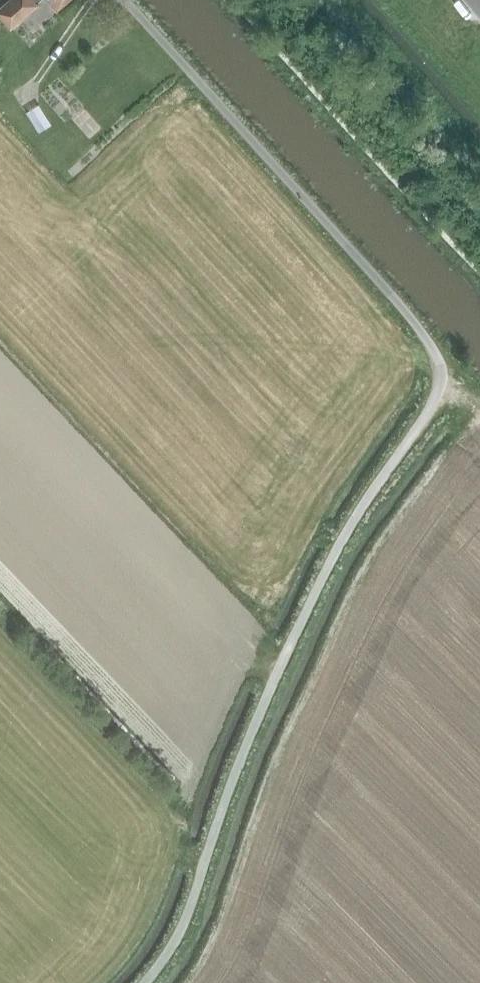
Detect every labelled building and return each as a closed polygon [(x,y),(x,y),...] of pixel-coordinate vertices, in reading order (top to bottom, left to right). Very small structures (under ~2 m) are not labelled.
[(38,0),(9,0),(0,8),(0,16),(9,26),(38,0)] [(55,8),(64,0),(47,0),(55,8)] [(40,125),(53,118),(42,98),(29,105),(40,125)]
